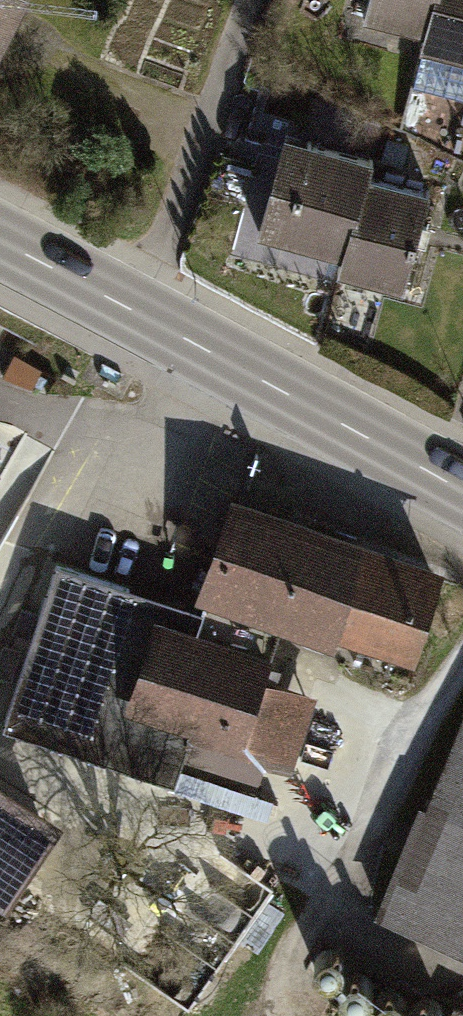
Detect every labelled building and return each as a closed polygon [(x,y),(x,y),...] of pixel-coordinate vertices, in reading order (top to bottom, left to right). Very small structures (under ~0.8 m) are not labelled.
[(429,45),(439,0),(372,0),(365,31),(429,45)] [(429,45),(424,66),(462,75),(462,0),(439,0),(429,45)] [(258,248),(343,266),(358,191),(364,166),(280,148),(258,248)] [(425,205),(358,191),(343,266),(338,288),(405,302),(425,205)] [(442,579),(248,506),(211,603),(405,676),(442,579)] [(271,663),(58,586),(16,701),(229,778),(271,663)] [(381,930),(462,967),(462,750),(381,930)] [(331,1015),(388,1015),(339,997),(331,1015)] [(456,997),(446,1015),(462,1015),(462,1001),(456,997)]
